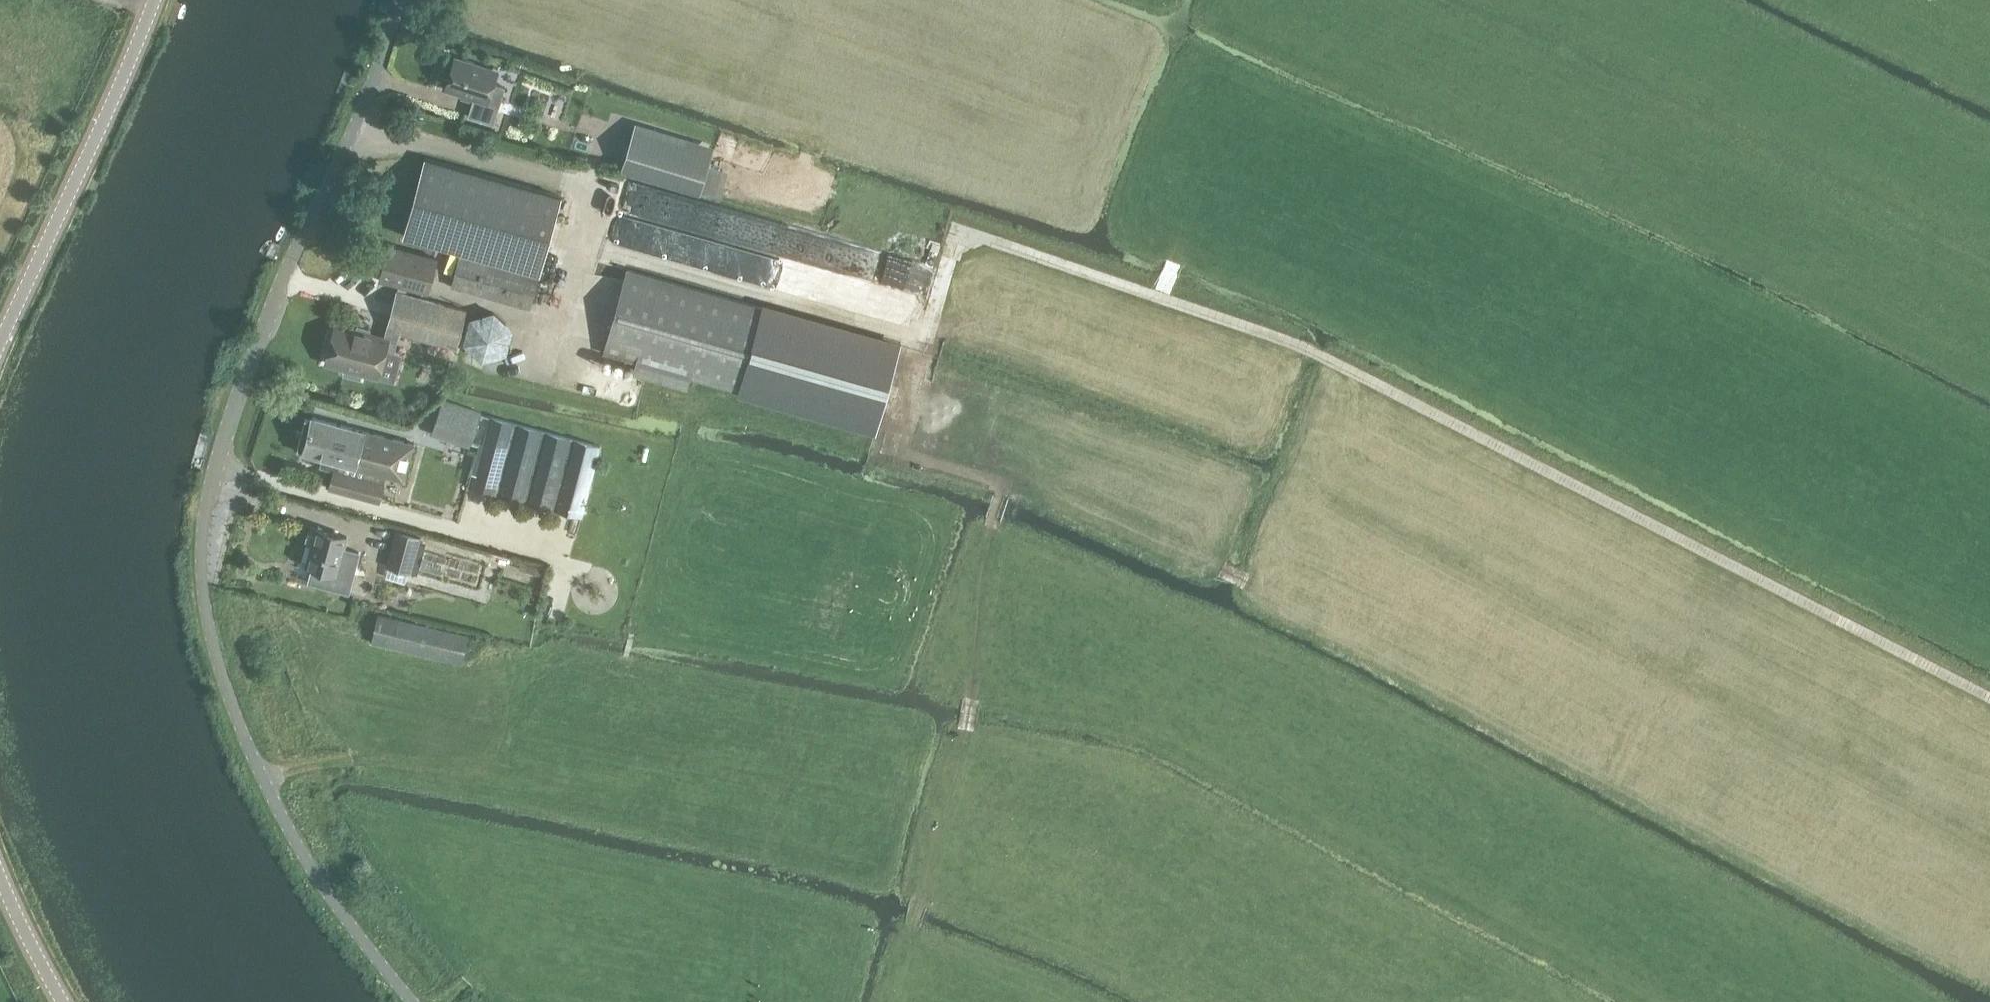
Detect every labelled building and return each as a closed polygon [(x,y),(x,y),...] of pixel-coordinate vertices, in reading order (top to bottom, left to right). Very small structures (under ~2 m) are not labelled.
[(493,77),(497,75),(498,71),(496,66),(492,65),(488,67),(453,56),(443,88),(472,97),(466,115),(491,123),(503,84),(492,81),(493,77)] [(714,146),(636,122),(622,171),(700,194),(714,146)] [(518,127),(514,139),(534,146),(538,133),(518,127)] [(427,156),(405,233),(540,271),(562,194),(427,156)] [(730,213),(732,206),(636,179),(629,206),(700,225),(705,206),(730,213)] [(428,294),(438,258),(388,245),(378,280),(398,285),(398,286),(428,294)] [(539,275),(475,257),(459,253),(450,287),(530,308),(539,275)] [(899,348),(627,272),(604,355),(637,364),(630,387),(716,411),(723,388),(876,432),(899,348)] [(467,308),(396,290),(387,329),(389,329),(387,337),(336,324),(326,362),(345,367),(343,373),(360,378),(362,372),(378,376),(385,349),(393,351),(398,333),(457,348),(467,308)] [(478,449),(469,486),(582,516),(601,446),(487,415),(488,414),(443,400),(431,434),(478,449)] [(405,480),(416,444),(313,416),(303,452),(336,461),(329,487),(378,501),(385,475),(405,480)] [(347,591),(354,565),(358,551),(343,547),(346,535),(315,528),(305,564),(312,566),(308,580),(347,591)] [(396,528),(387,565),(417,572),(424,543),(420,542),(422,534),(396,528)] [(370,642),(462,664),(468,635),(377,614),(370,642)]
